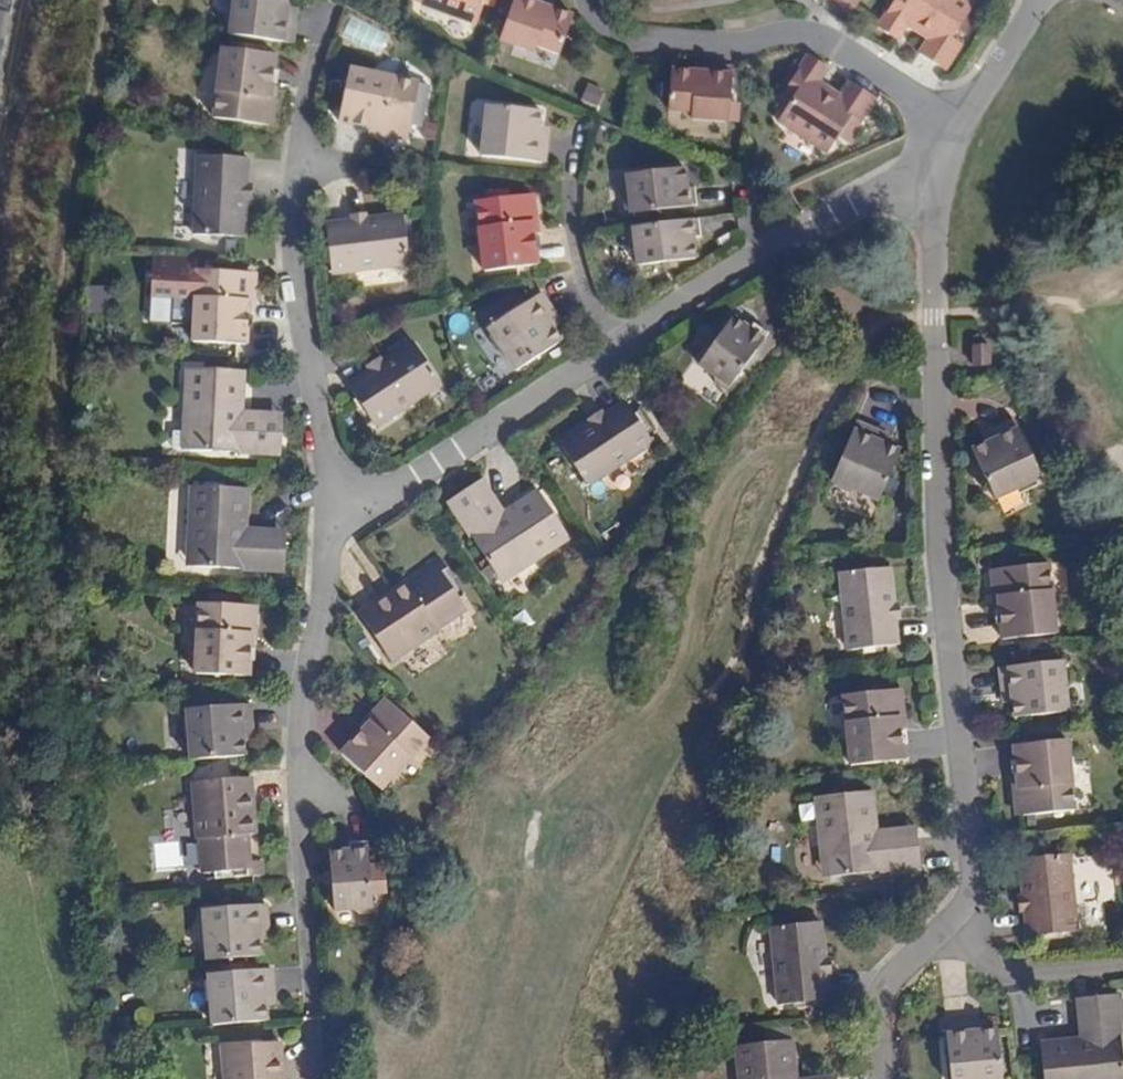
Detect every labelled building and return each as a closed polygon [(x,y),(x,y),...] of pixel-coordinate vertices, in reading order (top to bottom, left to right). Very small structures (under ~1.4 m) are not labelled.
[(232,36),(294,44),(298,17),(289,16),(290,6),(291,0),(236,0),(232,36)] [(421,5),(476,24),(484,2),(494,6),(496,0),(422,0),(421,5)] [(544,0),(514,0),(499,40),(534,52),(536,46),(559,54),(573,15),(543,4),(544,0)] [(852,10),(859,0),(836,0),(852,10)] [(876,26),(896,38),(908,20),(913,22),(910,26),(927,37),(918,52),(944,69),(960,43),(951,37),(973,2),(969,0),(893,0),(876,26)] [(289,16),(298,17),(298,8),(290,6),(289,16)] [(273,120),(275,103),(270,98),(271,86),(274,55),(221,49),(214,119),(267,125),(273,120)] [(827,66),(807,54),(781,95),(789,101),(777,121),(826,152),(849,117),(858,123),(874,97),(848,80),(839,95),(822,84),(820,88),(815,85),(827,66)] [(379,126),(383,132),(399,136),(406,132),(418,80),(349,64),(337,116),(368,123),(379,126)] [(702,72),(670,69),(667,111),(691,112),(691,119),(727,121),(731,67),(703,65),(702,72)] [(538,135),(539,126),(541,111),(488,104),(481,155),(543,163),(547,136),(538,135)] [(367,128),(383,132),(379,126),(368,123),(367,128)] [(548,126),(539,126),(538,135),(547,136),(548,126)] [(248,156),(198,154),(194,232),(244,234),(248,156)] [(625,199),(626,214),(697,205),(695,187),(688,188),(685,167),(627,175),(629,193),(625,199)] [(546,263),(545,246),(539,241),(539,229),(537,198),(483,201),(487,272),(541,268),(546,263)] [(398,215),(321,226),(328,275),(405,265),(398,215)] [(703,219),(632,228),(634,242),(640,247),(642,265),(701,259),(698,238),(705,236),(703,219)] [(249,302),(255,297),(256,281),(251,274),(198,271),(193,342),(247,345),(249,314),(249,302)] [(560,342),(552,330),(547,322),(554,317),(540,295),(487,329),(515,372),(560,342)] [(547,322),(552,330),(560,326),(554,317),(547,322)] [(731,398),(773,340),(758,329),(754,335),(737,324),(703,371),(718,382),(719,389),(731,398)] [(419,345),(353,386),(380,428),(445,387),(419,345)] [(189,450),(281,454),(282,422),(241,421),(243,371),(187,369),(184,432),(190,432),(189,450)] [(561,447),(588,489),(653,447),(626,405),(561,447)] [(996,444),(987,448),(974,455),(999,503),(1045,479),(1015,424),(992,436),(996,444)] [(900,451),(887,446),(877,443),(880,434),(855,425),(834,484),(881,502),(900,451)] [(184,432),(174,431),(173,447),(189,450),(190,432),(184,432)] [(877,443),(887,446),(889,437),(880,434),(877,443)] [(983,440),(987,448),(996,444),(992,436),(983,440)] [(569,539),(538,493),(497,520),(475,486),(449,504),(503,584),(569,539)] [(193,489),(189,570),(285,575),(287,544),(246,542),(250,493),(193,489)] [(892,567),(843,571),(848,649),(898,645),(892,567)] [(992,578),(994,597),(1000,602),(1001,613),(1003,642),(1057,637),(1051,567),(997,571),(992,578)] [(359,613),(391,662),(439,631),(435,626),(460,610),(436,573),(411,589),(407,583),(359,613)] [(253,632),(259,627),(259,611),(254,605),(200,603),(199,675),(252,676),(253,644),(253,632)] [(1010,690),(1011,700),(1012,714),(1066,709),(1062,658),(999,664),(1002,690),(1010,690)] [(901,717),(906,711),(904,694),(898,690),(845,696),(852,766),(906,760),(902,728),(901,717)] [(1003,700),(1011,700),(1010,690),(1002,690),(1003,700)] [(380,703),(369,715),(369,723),(361,731),(340,755),(380,791),(427,738),(388,702),(380,703)] [(190,709),(194,760),(248,756),(247,741),(246,731),(255,731),(253,704),(190,709)] [(369,723),(369,715),(357,728),(361,731),(369,723)] [(246,731),(247,741),(255,740),(255,731),(246,731)] [(1015,791),(1010,797),(1012,813),(1018,818),(1071,814),(1065,743),(1012,747),(1014,779),(1015,791)] [(251,777),(193,782),(197,839),(204,839),(206,868),(250,864),(248,835),(255,835),(251,777)] [(831,877),(927,864),(923,833),(883,839),(876,789),(821,797),(831,877)] [(358,914),(373,913),(368,841),(349,843),(350,850),(329,852),(334,911),(352,909),(358,914)] [(1075,932),(1068,855),(1018,859),(1025,936),(1075,932)] [(203,909),(208,961),(261,956),(260,942),(259,932),(268,931),(266,904),(203,909)] [(818,924),(769,929),(776,1006),(825,1002),(818,924)] [(269,940),(268,931),(259,932),(260,942),(269,940)] [(208,974),(213,1025),(266,1021),(265,1006),(264,996),(273,996),(271,969),(208,974)] [(274,1006),(273,996),(264,996),(265,1006),(274,1006)] [(1116,996),(1085,1000),(1090,1041),(1040,1046),(1044,1078),(1122,1078),(1122,1058),(1116,996)] [(979,1031),(969,1032),(968,1022),(941,1026),(947,1078),(999,1078),(993,1029),(979,1031)] [(969,1032),(979,1031),(978,1022),(968,1022),(969,1032)] [(736,1048),(738,1078),(795,1078),(792,1044),(736,1048)] [(220,1050),(223,1078),(281,1078),(278,1045),(220,1050)]
